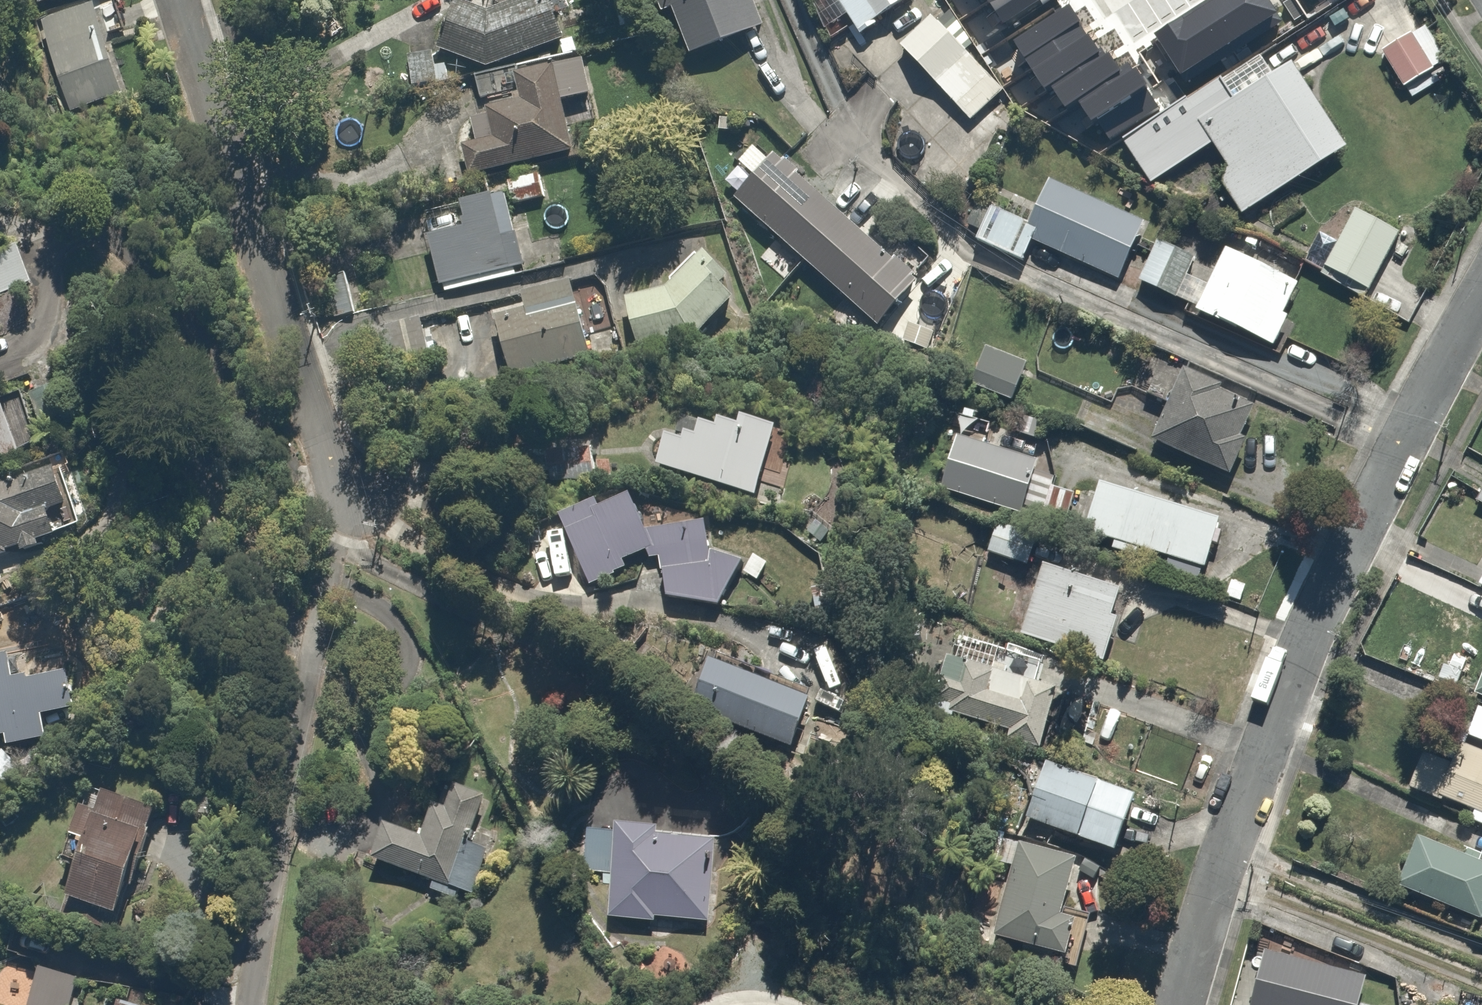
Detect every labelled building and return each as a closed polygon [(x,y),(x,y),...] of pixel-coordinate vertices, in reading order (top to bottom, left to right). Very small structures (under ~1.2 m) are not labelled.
[(459,0),(456,0),(441,48),(490,63),(569,36),(557,0),(536,0),(497,13),(459,0)] [(775,0),(677,0),(701,59),(785,24),(775,0)] [(865,37),(921,0),(840,0),(865,37)] [(1281,22),(1316,0),(1267,0),(1281,22)] [(103,3),(46,19),(73,117),(130,101),(103,3)] [(1249,218),(1354,146),(1298,64),(1236,106),(1192,43),(1162,64),(1123,6),(1055,52),(1086,98),(1109,82),(1129,111),(1108,125),(1154,192),(1217,149),(1234,173),(1223,180),(1249,218)] [(936,12),(902,43),(975,124),(1009,94),(936,12)] [(1411,31),(1380,52),(1408,95),(1440,74),(1411,31)] [(590,63),(521,75),(527,105),(476,114),(482,147),(463,150),(468,174),(588,152),(584,134),(603,131),(590,63)] [(924,275),(779,157),(738,209),(883,326),(924,275)] [(1123,284),(1151,223),(1051,179),(1030,225),(991,208),(977,238),(1029,261),(1036,245),(1123,284)] [(511,200),(426,223),(445,293),(530,270),(511,200)] [(1254,256),(1261,242),(1237,231),(1200,310),(1272,344),(1303,279),(1254,256)] [(1212,258),(1161,236),(1141,281),(1192,304),(1212,258)] [(676,288),(629,301),(646,354),(695,338),(746,296),(704,246),(667,277),(676,288)] [(345,252),(304,263),(323,329),(364,318),(345,252)] [(601,357),(583,286),(529,300),(533,314),(501,323),(517,380),(601,357)] [(434,320),(379,331),(393,396),(447,385),(434,320)] [(1037,366),(989,346),(972,386),(1020,406),(1037,366)] [(1239,478),(1267,406),(1182,372),(1161,426),(1095,400),(1083,431),(1147,456),(1152,443),(1239,478)] [(37,464),(17,402),(0,407),(0,476),(37,464)] [(671,436),(660,469),(772,504),(784,465),(769,460),(778,429),(738,416),(733,433),(697,422),(690,442),(671,436)] [(1031,510),(1060,522),(1072,492),(1046,482),(1050,471),(961,436),(942,484),(1028,518),(1031,510)] [(596,449),(544,460),(550,488),(602,477),(596,449)] [(58,533),(51,514),(71,506),(59,472),(0,494),(0,555),(58,533)] [(1470,495),(1481,501),(1481,474),(1470,495)] [(1228,518),(1101,485),(1087,539),(1213,572),(1228,518)] [(634,493),(567,518),(594,588),(633,573),(629,564),(659,552),(669,599),(746,611),(752,570),(719,565),(704,524),(653,543),(634,493)] [(1033,532),(998,520),(987,551),(1022,563),(1033,532)] [(1134,599),(1046,569),(1024,633),(1112,663),(1134,599)] [(1051,663),(955,635),(934,705),(1031,733),(1051,663)] [(822,695),(713,655),(692,714),(801,754),(822,695)] [(1470,683),(1481,688),(1481,655),(1470,683)] [(76,673),(33,679),(33,675),(17,677),(14,657),(0,659),(0,742),(13,741),(14,749),(58,743),(54,718),(81,715),(76,673)] [(1413,750),(1400,780),(1459,804),(1456,813),(1481,824),(1481,702),(1470,697),(1458,726),(1437,717),(1422,753),(1413,750)] [(5,750),(0,755),(0,794),(25,769),(5,750)] [(1044,768),(1027,818),(1137,853),(1153,803),(1044,768)] [(389,828),(377,863),(473,896),(488,852),(471,846),(487,799),(449,787),(430,842),(389,828)] [(131,923),(171,820),(119,800),(110,821),(92,814),(73,861),(92,869),(78,902),(131,923)] [(729,846),(622,826),(620,836),(611,881),(605,912),(661,922),(662,915),(713,925),(729,846)] [(1415,826),(1392,875),(1471,913),(1481,890),(1481,859),(1415,826)] [(611,881),(620,836),(587,830),(578,875),(611,881)] [(1073,918),(1090,859),(1015,838),(988,933),(1079,959),(1090,923),(1073,918)] [(1256,941),(1240,1004),(1356,1004),(1366,968),(1256,941)] [(40,968),(29,1004),(76,1004),(83,980),(40,968)]
